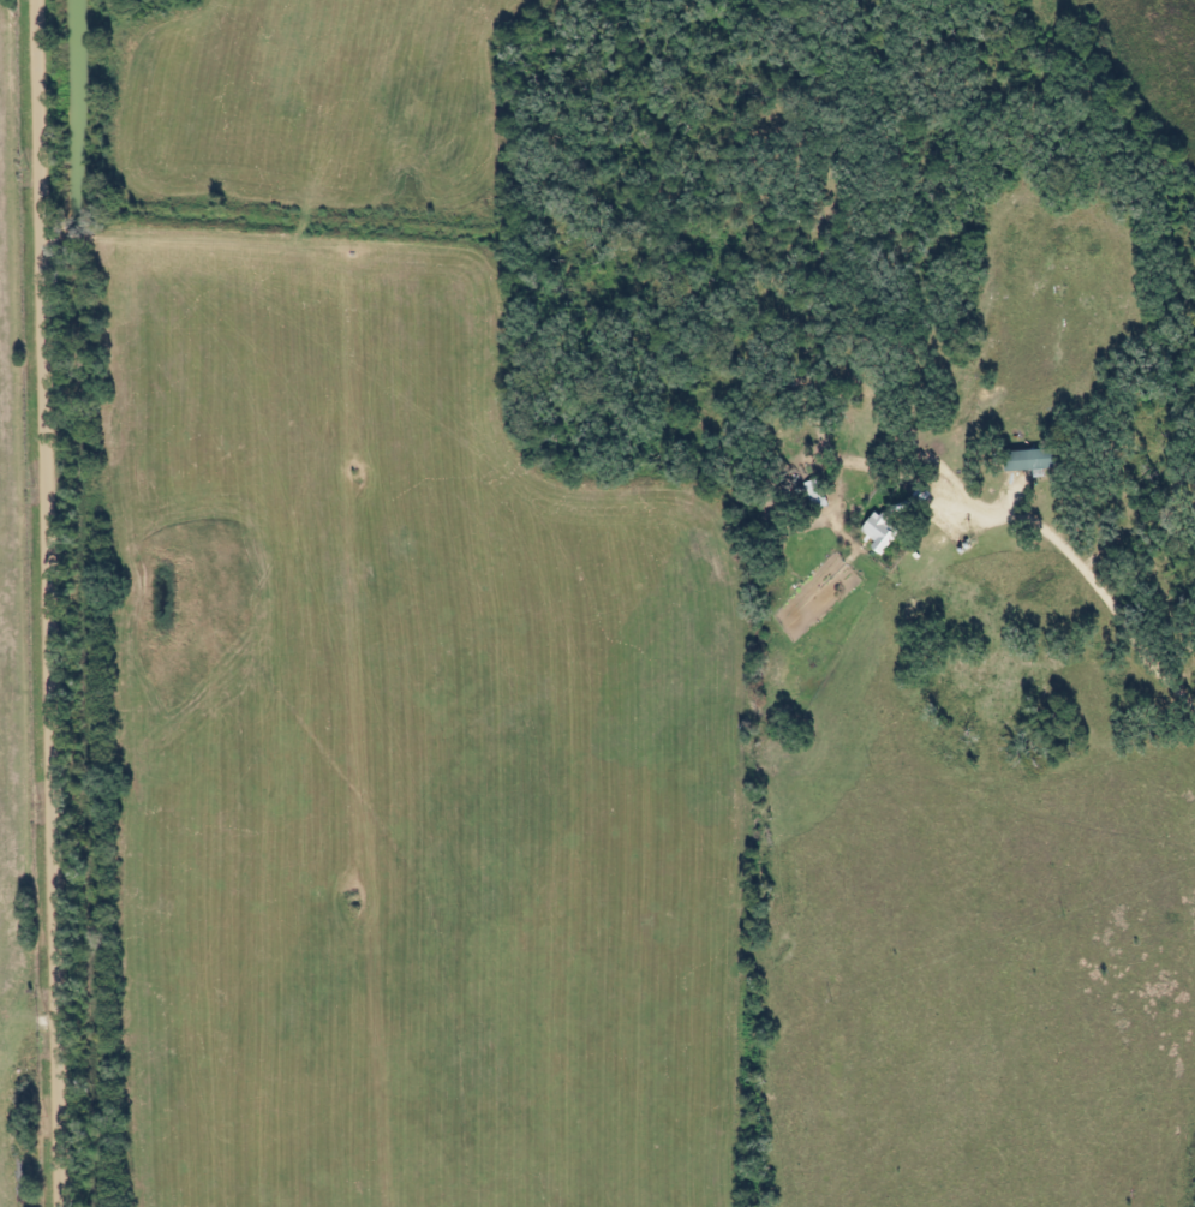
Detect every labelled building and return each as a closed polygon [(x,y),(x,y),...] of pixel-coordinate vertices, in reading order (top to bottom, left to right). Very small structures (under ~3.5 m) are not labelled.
[(994,471),(1047,469),(1046,449),(993,452),(994,471)]
